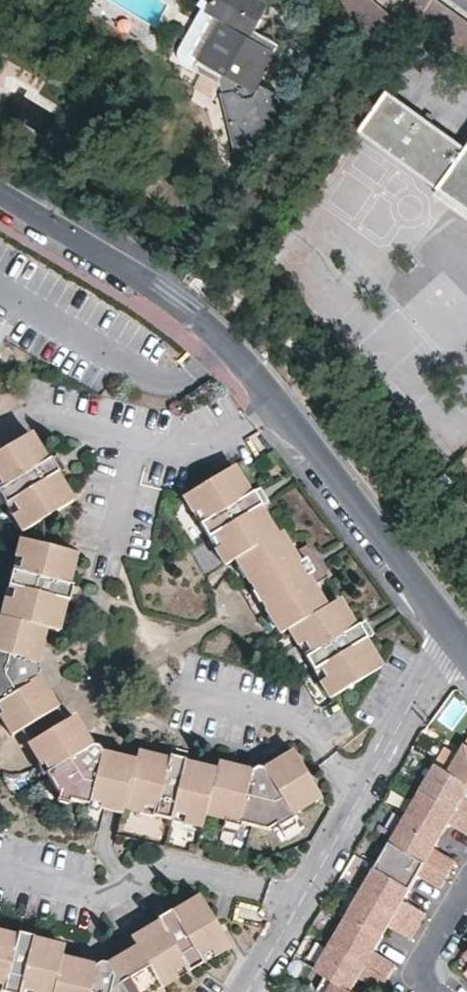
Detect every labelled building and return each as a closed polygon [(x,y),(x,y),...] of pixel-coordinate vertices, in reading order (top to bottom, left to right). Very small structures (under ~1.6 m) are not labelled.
[(278,45),(254,30),(268,5),(258,0),(202,0),(210,5),(207,10),(223,20),(200,60),(253,90),(278,45)] [(375,0),(327,0),(375,41),(395,17),(375,0)] [(441,0),(411,0),(404,10),(466,56),(466,19),(441,0)] [(391,90),(361,133),(392,155),(466,207),(466,145),(391,90)] [(186,244),(191,236),(181,229),(176,238),(186,244)] [(9,519),(16,532),(18,535),(65,506),(50,480),(59,474),(52,460),(41,466),(25,440),(1,454),(0,454),(0,488),(1,490),(0,491),(0,505),(2,509),(10,505),(16,514),(9,519)] [(323,675),(317,680),(326,695),(377,662),(359,635),(366,630),(361,623),(356,616),(349,620),(333,595),(319,602),(306,582),(315,575),(309,566),(303,557),(293,543),(284,547),(271,527),(266,529),(249,502),(255,497),(252,494),(249,489),(242,492),(226,468),(224,465),(176,496),(176,497),(183,509),(189,505),(197,518),(192,521),(202,538),(208,534),(216,545),(210,550),(217,560),(218,562),(226,557),(231,565),(237,562),(243,571),(238,575),(246,589),(252,585),(259,595),(260,597),(254,602),(263,615),(269,612),(274,620),(268,624),(274,633),(282,628),(291,640),(297,636),(304,649),(299,652),(308,667),(315,663),(323,675)] [(2,509),(9,519),(16,514),(10,505),(2,509)] [(189,505),(183,509),(192,521),(197,518),(189,505)] [(202,538),(210,550),(216,545),(208,534),(202,538)] [(0,711),(12,730),(54,701),(45,684),(40,676),(37,671),(39,664),(36,660),(45,626),(57,628),(59,617),(64,602),(73,603),(76,590),(66,587),(73,558),(17,543),(13,557),(21,560),(17,572),(10,570),(6,584),(15,587),(12,598),(4,596),(0,611),(0,700),(5,708),(0,711)] [(21,560),(13,557),(10,570),(17,572),(21,560)] [(231,565),(238,575),(243,571),(237,562),(231,565)] [(6,585),(4,596),(12,598),(15,587),(6,584),(6,585)] [(253,599),(254,602),(260,597),(259,595),(252,585),(246,589),(253,599)] [(267,623),(268,624),(274,620),(269,612),(263,615),(267,623)] [(291,640),(299,652),(304,649),(297,636),(291,640)] [(308,667),(317,680),(323,675),(315,663),(308,667)] [(291,816),(304,808),(324,797),(297,754),(289,758),(273,766),(264,762),(259,763),(223,752),(220,752),(218,758),(214,758),(188,750),(189,742),(175,737),(172,747),(154,742),(143,739),(138,751),(107,743),(103,739),(95,737),(79,708),(30,738),(40,756),(47,752),(53,762),(47,766),(60,787),(62,785),(72,790),(70,797),(86,802),(89,795),(102,798),(101,805),(105,806),(123,811),(125,804),(141,808),(143,800),(155,804),(153,811),(171,817),(172,810),(187,814),(186,820),(202,824),(206,813),(228,819),(241,822),(268,830),(291,816)] [(454,768),(466,776),(466,746),(454,768)] [(47,752),(40,756),(47,766),(53,762),(47,752)] [(454,768),(442,760),(426,786),(466,810),(466,776),(454,768)] [(68,801),(70,797),(72,790),(62,785),(60,787),(58,798),(68,801)] [(426,786),(411,813),(447,834),(455,821),(466,828),(466,810),(426,786)] [(86,802),(101,805),(102,798),(89,795),(86,802)] [(141,808),(153,811),(155,804),(143,800),(141,808)] [(309,814),(304,808),(291,816),(294,822),(309,814)] [(171,817),(186,820),(187,814),(172,810),(171,817)] [(447,834),(411,813),(396,838),(455,872),(463,859),(464,857),(441,845),(447,834)] [(240,828),(241,822),(228,819),(226,825),(240,828)] [(455,872),(396,838),(381,863),(418,884),(425,873),(447,885),(449,883),(455,872)] [(418,884),(381,863),(366,889),(426,923),(432,912),(433,910),(410,897),(418,884)] [(426,923),(366,889),(351,915),(388,936),(396,923),(418,936),(419,935),(426,923)] [(28,918),(25,917),(22,929),(0,924),(0,976),(6,978),(4,985),(21,990),(24,983),(37,986),(35,991),(142,991),(144,991),(145,991),(156,991),(168,986),(166,981),(236,944),(209,890),(179,905),(174,897),(161,904),(165,916),(138,930),(142,942),(109,957),(108,957),(106,957),(104,957),(103,958),(99,960),(66,951),(68,941),(36,933),(39,922),(28,918)] [(388,936),(351,915),(336,941),(395,976),(402,963),(403,962),(380,949),(388,936)] [(395,976),(336,941),(321,967),(332,973),(357,989),(365,975),(388,988),(389,987),(395,976)] [(332,973),(323,987),(331,991),(363,991),(357,989),(332,973)] [(29,991),(35,991),(37,986),(24,983),(21,990),(29,991)]
